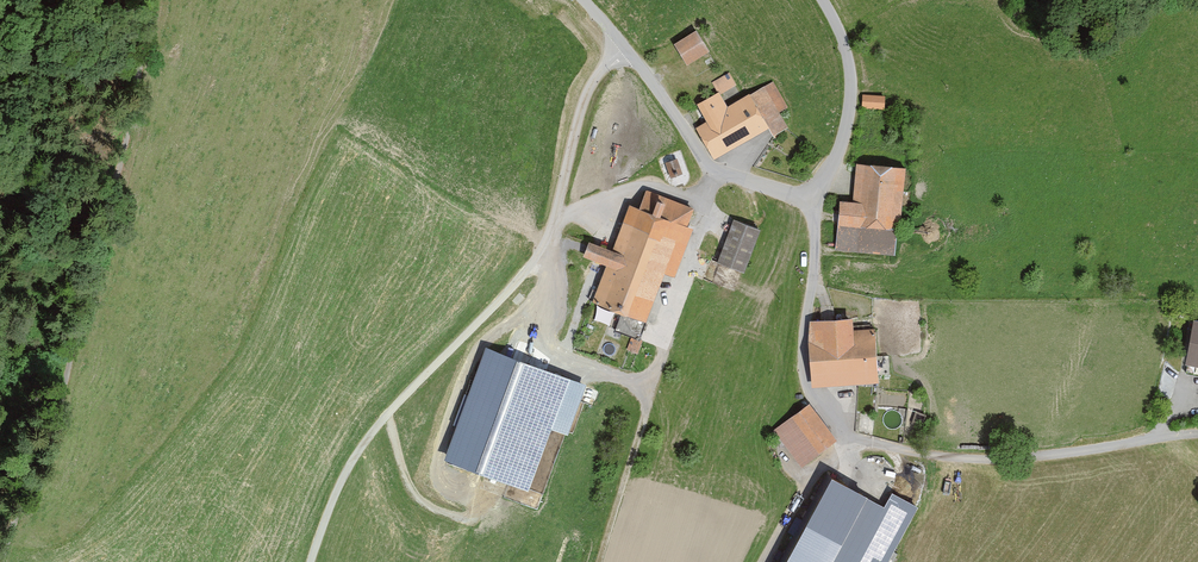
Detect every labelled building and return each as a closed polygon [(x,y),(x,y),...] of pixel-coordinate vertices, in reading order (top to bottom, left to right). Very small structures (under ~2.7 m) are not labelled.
[(703,32),(679,45),(692,66),(715,53),(703,32)] [(730,81),(728,76),(716,83),(724,96),(741,86),(736,78),(730,81)] [(688,96),(676,78),(665,86),(677,104),(688,96)] [(791,110),(775,83),(730,108),(722,95),(701,107),(709,121),(697,127),(718,163),(773,131),(778,138),(792,130),(783,114),(791,110)] [(876,96),(856,96),(856,106),(876,106),(876,96)] [(686,167),(680,154),(666,161),(672,173),(686,167)] [(896,168),(849,165),(847,202),(832,201),(829,251),(885,255),(886,226),(892,227),(896,168)] [(693,227),(700,211),(650,192),(644,209),(634,205),(617,250),(595,242),(589,259),(611,267),(597,303),(653,324),(672,276),(680,280),(700,230),(693,227)] [(766,232),(738,222),(723,264),(750,274),(766,232)] [(845,330),(844,317),(804,320),(809,388),(869,383),(865,328),(845,330)] [(1186,319),(1177,364),(1197,368),(1197,321),(1186,319)] [(644,342),(634,338),(629,351),(639,355),(644,342)] [(583,383),(488,348),(449,454),(527,483),(549,423),(566,429),(583,383)] [(829,440),(803,404),(768,429),(794,465),(829,440)] [(817,475),(770,561),(877,561),(909,504),(883,490),(874,506),(817,475)]
